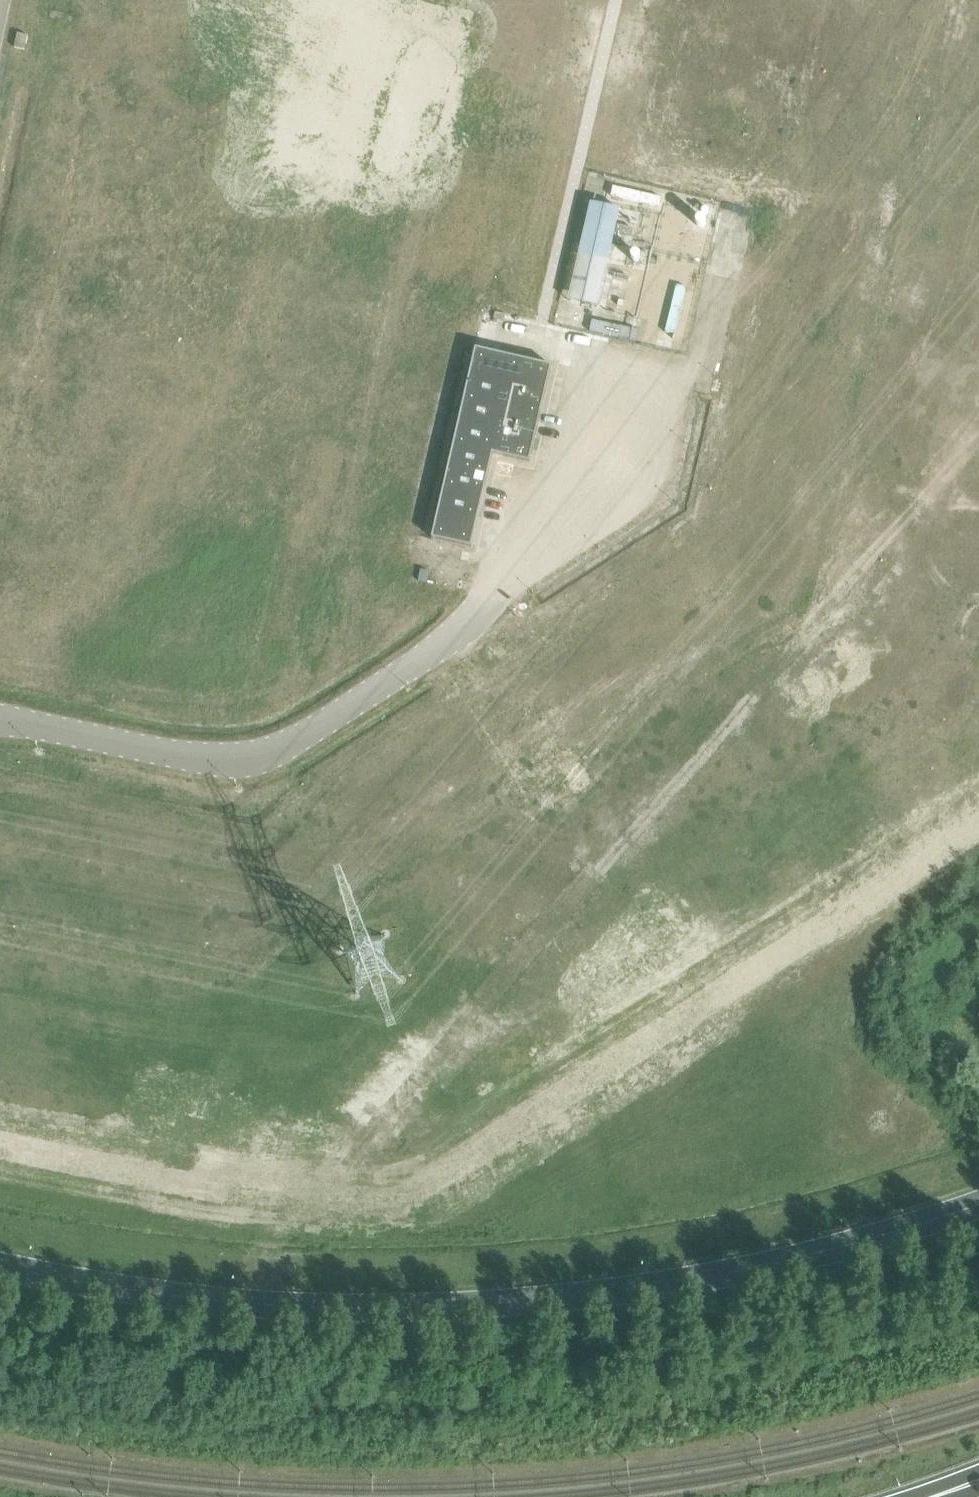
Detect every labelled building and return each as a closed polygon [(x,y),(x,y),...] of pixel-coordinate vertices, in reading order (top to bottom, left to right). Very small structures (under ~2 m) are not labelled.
[(18,33),(14,48),(25,50),(28,36),(18,33)] [(475,348),(432,539),(472,548),(493,454),(530,463),(552,366),(475,348)] [(430,572),(421,570),(418,583),(427,585),(430,572)]
